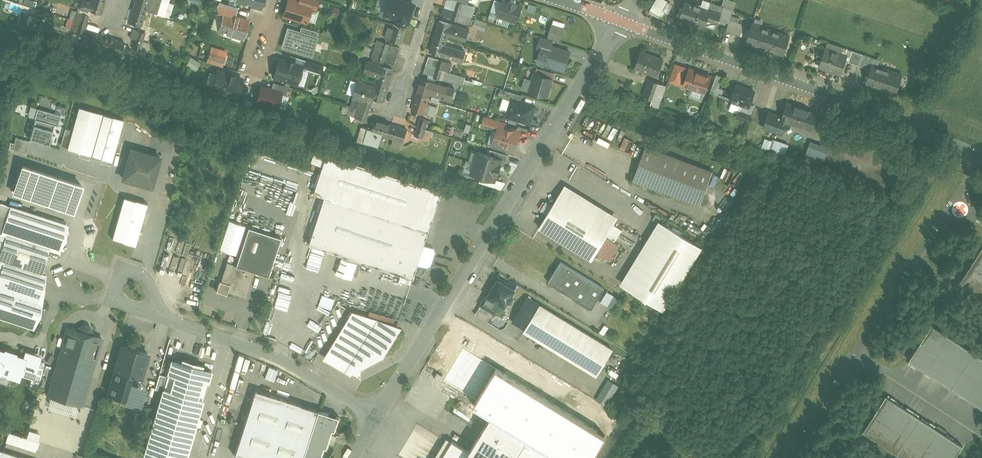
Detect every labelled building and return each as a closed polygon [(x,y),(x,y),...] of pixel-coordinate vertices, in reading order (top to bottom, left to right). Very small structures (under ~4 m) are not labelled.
[(90,10),(101,13),(106,0),(93,0),(90,10)] [(135,7),(146,10),(149,0),(137,0),(135,7)] [(146,10),(158,14),(162,0),(149,0),(146,10)] [(295,0),(288,0),(284,14),(307,22),(311,8),(312,5),(299,1),(295,0)] [(299,1),(312,5),(311,8),(316,9),(319,0),(300,0),(299,1)] [(503,0),(499,15),(518,21),(522,6),(516,4),(516,3),(511,1),(510,2),(503,0)] [(666,0),(657,0),(652,8),(662,14),(669,2),(666,0)] [(238,7),(221,1),(217,11),(225,14),(225,13),(235,16),(238,7)] [(403,3),(396,1),(393,11),(395,11),(393,16),(397,17),(396,23),(407,27),(412,11),(402,8),(403,3)] [(476,6),(458,1),(456,10),(462,11),(462,12),(468,14),(473,15),(476,6)] [(709,8),(686,1),(683,8),(681,8),(680,11),(682,12),(680,17),(706,26),(708,20),(719,23),(722,14),(722,13),(709,8)] [(725,6),(711,2),(709,8),(722,13),(725,6)] [(734,10),(725,6),(722,13),(722,14),(731,18),(734,10)] [(146,10),(135,7),(130,22),(141,26),(146,10)] [(455,12),(444,9),(443,14),(453,17),(455,12)] [(462,11),(456,10),(455,12),(453,17),(453,18),(466,22),(468,14),(462,12),(462,11)] [(37,17),(23,12),(19,25),(32,30),(37,17)] [(235,16),(225,13),(225,14),(219,30),(223,31),(222,33),(232,36),(232,34),(243,38),(249,20),(235,16)] [(88,16),(82,14),(80,22),(86,24),(88,16)] [(473,19),(472,27),(484,30),(486,21),(473,19)] [(452,24),(440,20),(436,36),(447,39),(449,33),(452,24)] [(746,25),(731,20),(727,31),(742,36),(746,25)] [(86,24),(80,22),(77,30),(83,32),(86,24)] [(407,27),(396,23),(394,28),(389,27),(386,37),(402,42),(407,27)] [(791,36),(753,23),(747,41),(785,54),(791,36)] [(471,29),(452,24),(449,33),(468,39),(471,29)] [(301,27),(299,33),(317,38),(319,32),(301,27)] [(299,33),(289,29),(283,47),(311,55),(317,38),(299,33)] [(146,34),(134,30),(132,38),(137,40),(143,41),(146,34)] [(110,37),(94,33),(92,37),(81,34),(78,42),(89,46),(88,51),(99,54),(101,47),(106,48),(110,37)] [(447,39),(436,36),(431,51),(442,55),(445,45),(447,39)] [(554,40),(542,36),(538,48),(542,49),(544,43),(552,46),(554,40)] [(124,42),(110,37),(106,48),(114,51),(113,54),(119,56),(120,52),(121,52),(124,42)] [(143,41),(137,40),(134,48),(147,52),(150,44),(143,41)] [(390,44),(377,41),(375,49),(387,53),(390,45),(390,44)] [(552,46),(544,43),(542,49),(538,61),(565,69),(570,52),(552,46)] [(400,48),(390,45),(387,53),(398,56),(400,48)] [(467,52),(445,45),(442,55),(464,61),(467,52)] [(226,53),(212,49),(209,59),(223,63),(226,53)] [(387,53),(375,49),(372,58),(385,62),(387,53)] [(847,56),(826,49),(820,66),(842,74),(847,56)] [(864,54),(853,50),(849,62),(860,65),(864,54)] [(664,59),(641,51),(636,67),(658,75),(664,59)] [(398,56),(387,53),(385,62),(395,64),(398,56)] [(881,60),(864,54),(860,65),(871,69),(873,64),(879,66),(881,60)] [(440,59),(430,56),(427,65),(437,68),(440,59)] [(190,58),(186,65),(195,70),(199,62),(190,58)] [(303,65),(280,58),(274,76),(297,83),(303,65)] [(453,63),(440,59),(437,68),(450,72),(453,63)] [(324,65),(307,60),(304,68),(322,73),(324,65)] [(394,70),(368,62),(365,72),(379,76),(377,82),(389,85),(394,70)] [(686,67),(676,64),(670,81),(680,84),(686,67)] [(879,66),(873,64),(871,69),(867,81),(874,84),(874,85),(897,93),(904,75),(879,66)] [(427,65),(426,65),(424,73),(434,76),(437,68),(427,65)] [(450,72),(437,68),(434,76),(434,77),(462,85),(465,76),(450,72)] [(711,76),(690,68),(684,86),(693,89),(693,88),(705,92),(711,76)] [(555,73),(544,69),(542,75),(553,78),(555,73)] [(243,79),(218,71),(213,88),(236,96),(237,96),(241,85),(243,79)] [(542,75),(536,73),(536,74),(534,75),(532,80),(533,82),(531,91),(547,96),(550,85),(551,86),(553,78),(542,75)] [(728,92),(718,90),(721,76),(714,75),(710,94),(727,98),(728,92)] [(434,82),(422,79),(417,94),(429,98),(431,92),(434,82)] [(661,83),(650,79),(644,95),(654,99),(655,99),(661,83)] [(289,87),(273,82),(275,83),(272,89),(282,92),(282,93),(286,94),(289,87)] [(376,87),(359,82),(354,97),(360,99),(372,103),(374,98),(384,101),(390,86),(389,85),(377,82),(376,87)] [(455,89),(434,82),(431,92),(452,99),(455,89)] [(661,83),(655,99),(654,99),(652,105),(659,107),(667,85),(661,83)] [(241,85),(237,96),(236,96),(235,102),(243,105),(249,87),(241,85)] [(754,91),(737,85),(731,100),(741,104),(748,106),(750,102),(754,91)] [(272,89),(262,86),(257,100),(277,107),(282,93),(282,92),(272,89)] [(524,95),(506,90),(504,98),(512,100),(513,99),(522,101),(524,95)] [(429,98),(417,94),(413,110),(424,113),(427,103),(429,98)] [(372,103),(360,99),(357,108),(369,111),(372,103)] [(522,101),(513,99),(512,100),(507,116),(530,123),(536,106),(522,101)] [(756,104),(750,102),(748,106),(746,112),(750,114),(753,115),(756,104)] [(784,116),(770,112),(765,127),(782,133),(787,120),(812,128),(817,113),(789,103),(784,116)] [(748,106),(741,104),(737,117),(748,120),(750,114),(746,112),(748,106)] [(32,117),(35,108),(29,106),(26,116),(32,117)] [(35,119),(30,138),(49,144),(55,125),(58,126),(61,115),(38,108),(34,119),(35,119)] [(102,115),(79,108),(68,149),(90,155),(102,115)] [(369,111),(357,108),(354,116),(366,119),(369,111)] [(123,120),(102,115),(90,155),(111,161),(123,120)] [(500,120),(486,115),(484,123),(497,127),(500,120)] [(427,120),(421,119),(419,127),(425,129),(427,120)] [(377,120),(373,130),(369,128),(365,141),(380,145),(383,134),(389,136),(392,125),(377,120)] [(507,122),(500,120),(497,127),(500,128),(500,126),(505,128),(507,122)] [(408,130),(392,125),(389,136),(404,141),(408,130)] [(505,128),(500,126),(500,128),(495,144),(514,150),(519,135),(514,134),(514,130),(505,128)] [(425,129),(419,127),(416,135),(422,137),(423,133),(425,129)] [(13,142),(10,142),(8,149),(27,153),(30,140),(14,137),(13,142)] [(785,142),(773,138),(770,149),(782,153),(785,142)] [(638,155),(642,144),(635,141),(631,152),(638,155)] [(821,149),(811,145),(807,155),(817,159),(821,149)] [(713,171),(647,146),(634,179),(700,204),(713,171)] [(161,157),(131,149),(123,178),(152,186),(161,157)] [(509,155),(492,150),(490,155),(501,159),(507,161),(509,155)] [(490,155),(478,152),(475,163),(499,170),(501,164),(500,164),(501,159),(490,155)] [(443,191),(326,153),(313,193),(324,196),(325,195),(430,230),(443,191)] [(817,159),(807,155),(805,161),(815,165),(817,159)] [(499,170),(475,163),(472,173),(482,177),(495,180),(495,179),(496,175),(497,176),(499,170)] [(81,185),(23,166),(15,192),(73,211),(81,185)] [(506,182),(495,179),(495,180),(482,177),(480,182),(501,189),(506,182)] [(614,224),(562,192),(554,205),(547,201),(542,210),(548,214),(540,227),(592,259),(597,252),(607,236),(608,234),(614,224)] [(430,230),(325,195),(324,196),(309,244),(414,278),(419,264),(428,267),(432,265),(436,251),(434,247),(425,244),(430,230)] [(124,196),(112,238),(136,245),(147,203),(124,196)] [(65,223),(11,206),(2,233),(7,235),(7,234),(49,247),(56,250),(63,244),(67,232),(65,223)] [(623,229),(614,224),(608,234),(617,239),(623,229)] [(281,237),(249,226),(236,264),(255,271),(271,276),(271,275),(269,274),(281,237)] [(703,247),(668,226),(630,289),(664,310),(703,247)] [(7,234),(7,235),(0,255),(0,260),(4,262),(41,273),(49,247),(7,234)] [(619,244),(607,236),(597,252),(610,260),(619,244)] [(960,282),(981,296),(981,248),(960,282)] [(236,264),(227,261),(221,280),(220,280),(217,290),(227,294),(228,291),(247,297),(255,271),(236,264)] [(605,288),(562,261),(549,282),(592,308),(605,288)] [(4,262),(0,274),(0,289),(2,289),(38,300),(46,274),(41,273),(4,262)] [(507,284),(497,278),(487,294),(501,303),(505,305),(508,301),(511,300),(513,296),(512,293),(515,289),(507,284)] [(518,284),(510,279),(507,284),(515,289),(518,284)] [(2,289),(0,294),(0,317),(31,327),(38,321),(42,309),(40,301),(38,300),(2,289)] [(600,302),(611,308),(617,297),(606,291),(600,302)] [(501,303),(487,294),(482,304),(495,312),(501,303)] [(322,295),(318,306),(331,311),(335,299),(322,295)] [(528,297),(514,321),(515,321),(526,329),(541,305),(529,298),(528,297)] [(593,336),(541,305),(526,329),(525,331),(577,363),(577,362),(593,336)] [(355,313),(328,357),(352,371),(383,354),(399,328),(355,313)] [(78,330),(68,327),(48,395),(83,405),(102,337),(92,334),(93,331),(90,325),(85,324),(79,327),(78,330)] [(935,327),(912,362),(922,368),(920,371),(927,375),(929,373),(947,385),(946,387),(952,391),(953,389),(971,401),(970,403),(976,407),(978,405),(981,408),(981,358),(935,327)] [(306,355),(313,341),(298,334),(291,347),(306,355)] [(613,349),(593,336),(577,362),(577,363),(597,375),(613,349)] [(149,353),(122,345),(115,369),(131,374),(142,377),(149,353)] [(0,350),(0,370),(19,377),(22,368),(25,359),(24,358),(15,355),(16,354),(6,351),(5,352),(0,350)] [(40,357),(26,352),(24,358),(25,359),(22,368),(35,372),(40,357)] [(182,362),(173,359),(159,406),(198,417),(212,370),(202,367),(203,364),(183,359),(182,362)] [(267,366),(264,378),(275,380),(277,368),(267,366)] [(442,457),(593,457),(607,436),(496,368),(474,406),(491,416),(470,451),(453,441),(442,457)] [(131,374),(115,369),(108,392),(125,397),(131,374)] [(607,379),(596,399),(607,405),(618,385),(607,379)] [(236,381),(227,414),(233,415),(242,383),(236,381)] [(124,403),(141,408),(147,388),(130,383),(124,403)] [(256,389),(235,455),(245,457),(320,457),(321,454),(323,455),(326,446),(328,447),(334,429),(336,430),(341,416),(256,389)] [(899,402),(898,404),(889,398),(866,432),(904,457),(957,457),(964,448),(954,441),(955,439),(950,435),(948,438),(930,425),(931,423),(925,419),(923,421),(905,409),(907,407),(899,402)] [(159,406),(145,454),(157,457),(186,457),(198,417),(159,406)] [(39,441),(10,432),(7,440),(36,450),(39,441)] [(9,453),(9,452),(0,450),(0,457),(26,457),(9,453)]
